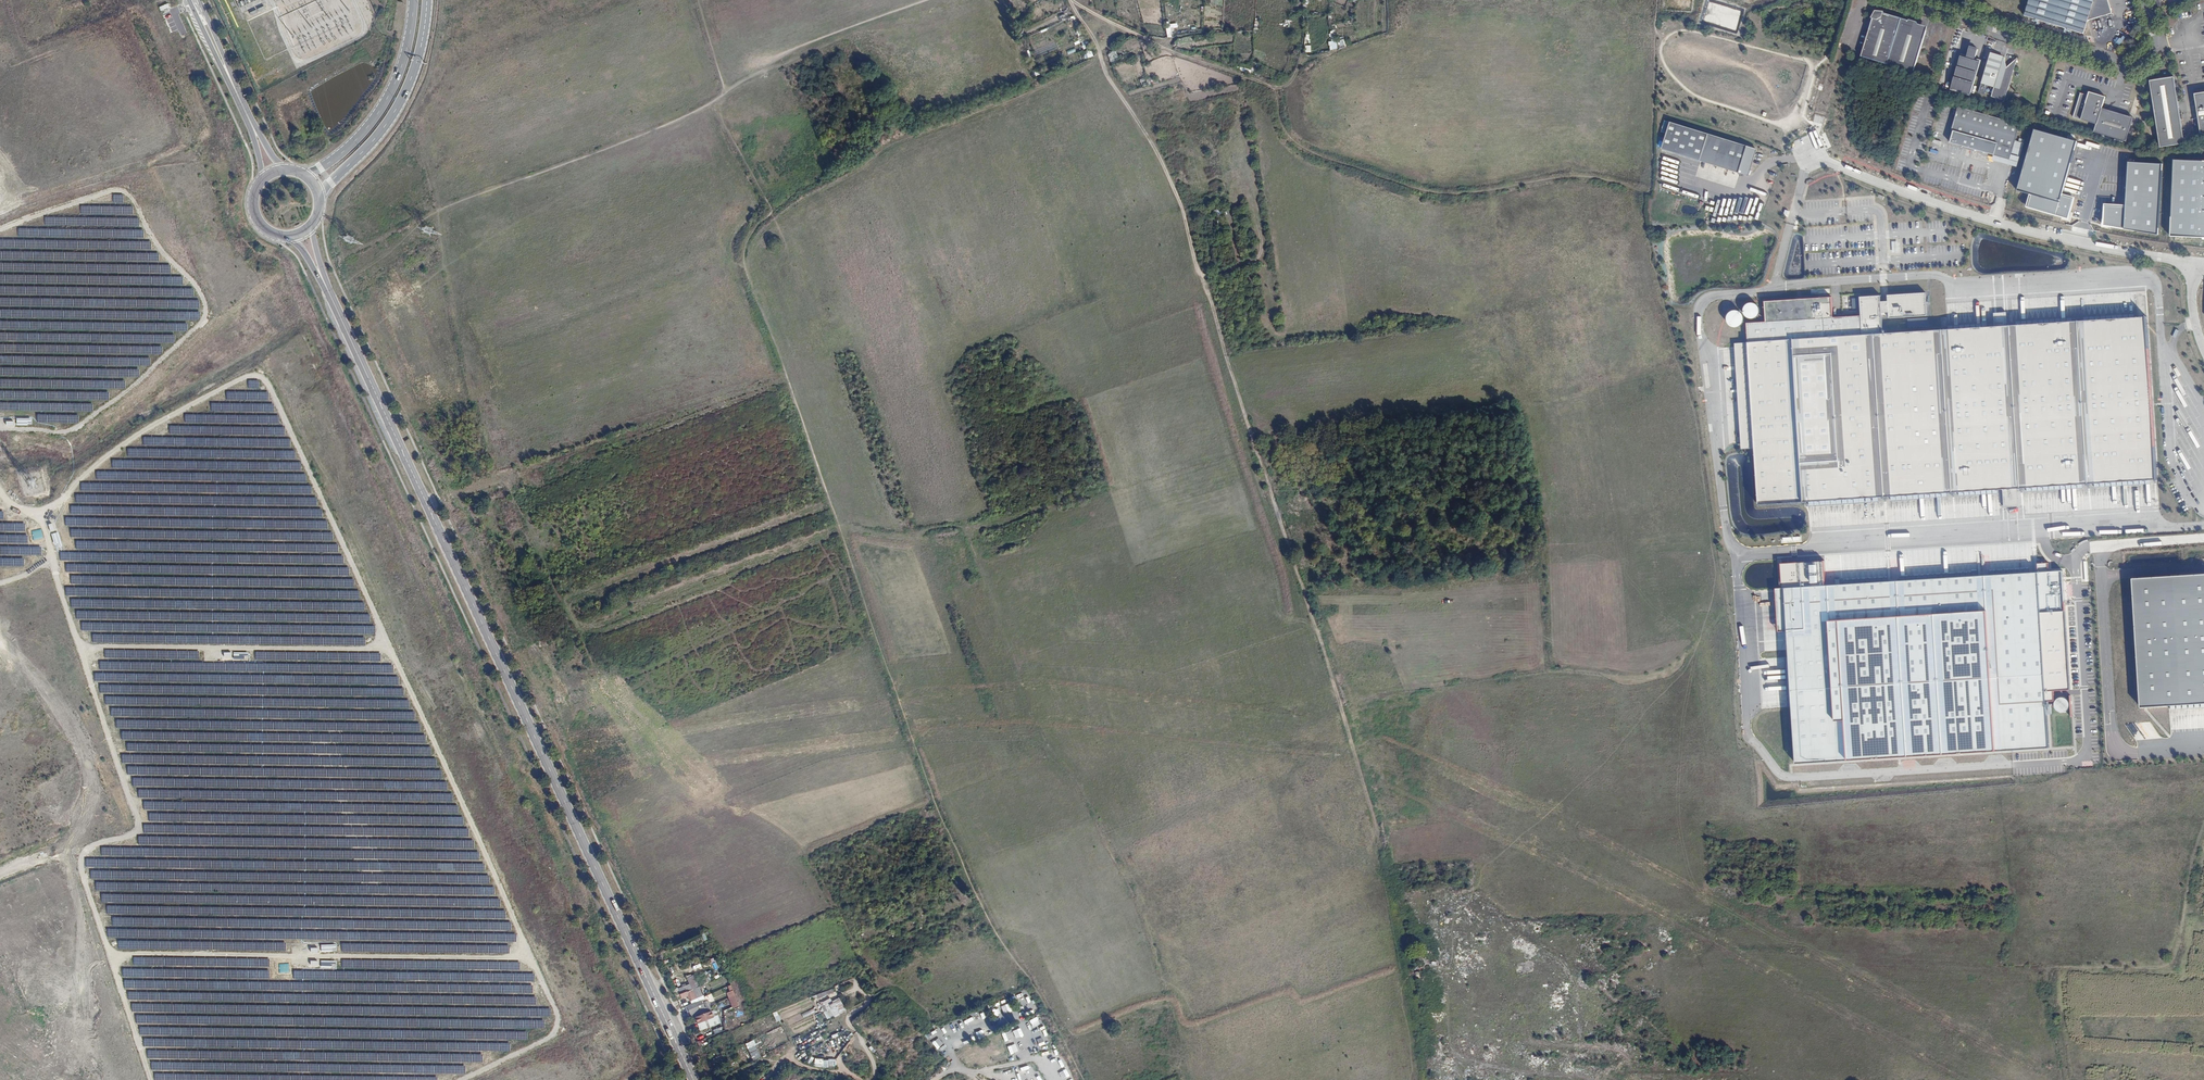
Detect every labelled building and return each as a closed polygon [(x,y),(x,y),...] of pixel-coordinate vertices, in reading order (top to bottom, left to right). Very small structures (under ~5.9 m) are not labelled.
[(2024,16),(2082,34),(2086,21),(2111,14),(2107,0),(2029,0),(2024,16)] [(1872,18),(1873,19),(1874,15),(1880,12),(1883,13),(1884,11),(1875,9),(1872,18)] [(1883,65),(1886,66),(1887,64),(1901,18),(1883,13),(1880,12),(1874,15),(1873,19),(1862,56),(1883,63),(1883,65)] [(1916,23),(1901,18),(1887,64),(1914,72),(1926,30),(1919,28),(1916,23)] [(1040,33),(1028,40),(1034,50),(1046,44),(1040,33)] [(1337,49),(1336,41),(1328,42),(1329,50),(1337,49)] [(1082,52),(1085,59),(1092,56),(1090,49),(1082,52)] [(1956,93),(1970,97),(1980,62),(1973,60),(1974,58),(1976,59),(1978,51),(1970,49),(1967,56),(1969,57),(1968,58),(1967,58),(1956,93)] [(1106,54),(1110,62),(1118,58),(1115,50),(1106,54)] [(1998,103),(1999,103),(2011,64),(2004,69),(2003,72),(1999,72),(2003,58),(1991,54),(1983,82),(1994,86),(1991,96),(1996,98),(1996,100),(1997,101),(1998,103)] [(1950,91),(1956,93),(1967,58),(1961,56),(1950,91)] [(2011,64),(1999,103),(2000,103),(2002,102),(2004,100),(2008,89),(2007,89),(2011,75),(2012,75),(2017,59),(2011,64)] [(2160,147),(2184,143),(2174,77),(2150,80),(2160,147)] [(2073,117),(2086,121),(2093,97),(2088,95),(2080,93),(2073,117)] [(2105,97),(2094,93),(2093,97),(2102,99),(2099,109),(2116,114),(2116,112),(2102,108),(2105,97)] [(2193,95),(2192,95),(2198,135),(2203,134),(2203,93),(2202,93),(2193,95)] [(2093,97),(2086,121),(2096,124),(2093,131),(2125,141),(2133,117),(2116,112),(2116,114),(2099,109),(2102,99),(2093,97)] [(1954,131),(1951,141),(1995,154),(2010,158),(2009,163),(2017,165),(2024,142),(2016,139),(2020,123),(1959,105),(1952,130),(1954,131)] [(1749,176),(1757,149),(1670,123),(1661,150),(1749,176)] [(2076,141),(2034,129),(2016,189),(2031,193),(2027,207),(2070,220),(2076,199),(2061,194),(2076,141)] [(2009,163),(2010,158),(1994,154),(1993,158),(2009,163)] [(2174,160),(2171,238),(2203,239),(2203,161),(2174,160)] [(2161,165),(2129,163),(2126,203),(2103,201),(2101,226),(2156,231),(2161,165)] [(1753,319),(1758,320),(1762,322),(1767,322),(1767,325),(1748,326),(1749,341),(1756,446),(1759,503),(2003,487),(2004,505),(2020,504),(2019,486),(2157,477),(2146,315),(2008,324),(2007,310),(1994,311),(1995,325),(1884,332),(1883,315),(1890,314),(1890,317),(1928,314),(1926,291),(1889,293),(1889,300),(1882,300),(1882,294),(1861,295),(1862,314),(1834,316),(1833,295),(1766,300),(1767,321),(1763,321),(1760,319),(1764,316),(1765,312),(1764,308),(1761,304),(1758,303),(1754,303),(1751,305),(1748,308),(1748,313),(1750,317),(1753,319)] [(1728,317),(1729,321),(1731,324),(1734,326),(1737,327),(1741,326),(1746,321),(1747,317),(1746,314),(1745,311),(1741,309),(1737,308),(1734,309),(1731,310),(1729,314),(1728,317)] [(1743,447),(1756,446),(1749,341),(1736,342),(1743,447)] [(1903,509),(1903,521),(1913,521),(1913,525),(1925,525),(1925,520),(1931,520),(1931,506),(1926,506),(1926,505),(1909,506),(1909,509),(1903,509)] [(1824,561),(1779,563),(1793,767),(2050,750),(2046,692),(2072,690),(2064,572),(1826,588),(1824,561)] [(2141,705),(2203,700),(2203,575),(2130,579),(2141,705)] [(1754,625),(1755,636),(1768,636),(1768,625),(1754,625)] [(705,972),(709,981),(713,979),(710,970),(705,972)] [(696,997),(693,990),(690,991),(686,993),(685,992),(681,994),(679,995),(681,999),(687,996),(689,1001),(696,997)] [(1018,993),(1022,1004),(1027,1002),(1022,992),(1018,993)] [(828,1020),(847,1010),(840,997),(833,1001),(831,997),(820,1003),(828,1020)] [(695,1003),(686,1006),(690,1014),(698,1010),(695,1003)] [(814,1008),(794,1017),(796,1021),(816,1012),(814,1008)] [(777,1011),(773,1013),(777,1022),(781,1020),(777,1011)] [(706,1012),(700,1015),(696,1017),(697,1021),(695,1022),(696,1024),(709,1018),(706,1012)] [(972,1014),(962,1019),(965,1026),(976,1021),(972,1014)] [(1036,1031),(1043,1029),(1040,1021),(1033,1024),(1036,1031)] [(947,1034),(955,1030),(952,1022),(944,1026),(947,1034)] [(1010,1057),(1018,1054),(1011,1031),(1003,1033),(1010,1057)] [(1039,1036),(1042,1044),(1050,1041),(1047,1033),(1039,1036)] [(964,1036),(958,1039),(961,1047),(968,1044),(964,1036)] [(936,1049),(943,1044),(938,1037),(931,1042),(936,1049)] [(755,1039),(748,1042),(750,1048),(757,1045),(755,1039)] [(753,1060),(760,1057),(756,1046),(749,1049),(753,1060)] [(823,1059),(823,1068),(837,1068),(837,1059),(823,1059)] [(1053,1064),(1057,1071),(1064,1067),(1060,1060),(1053,1064)] [(1040,1078),(1035,1070),(1028,1075),(1032,1079),(1037,1079),(1040,1078)]
